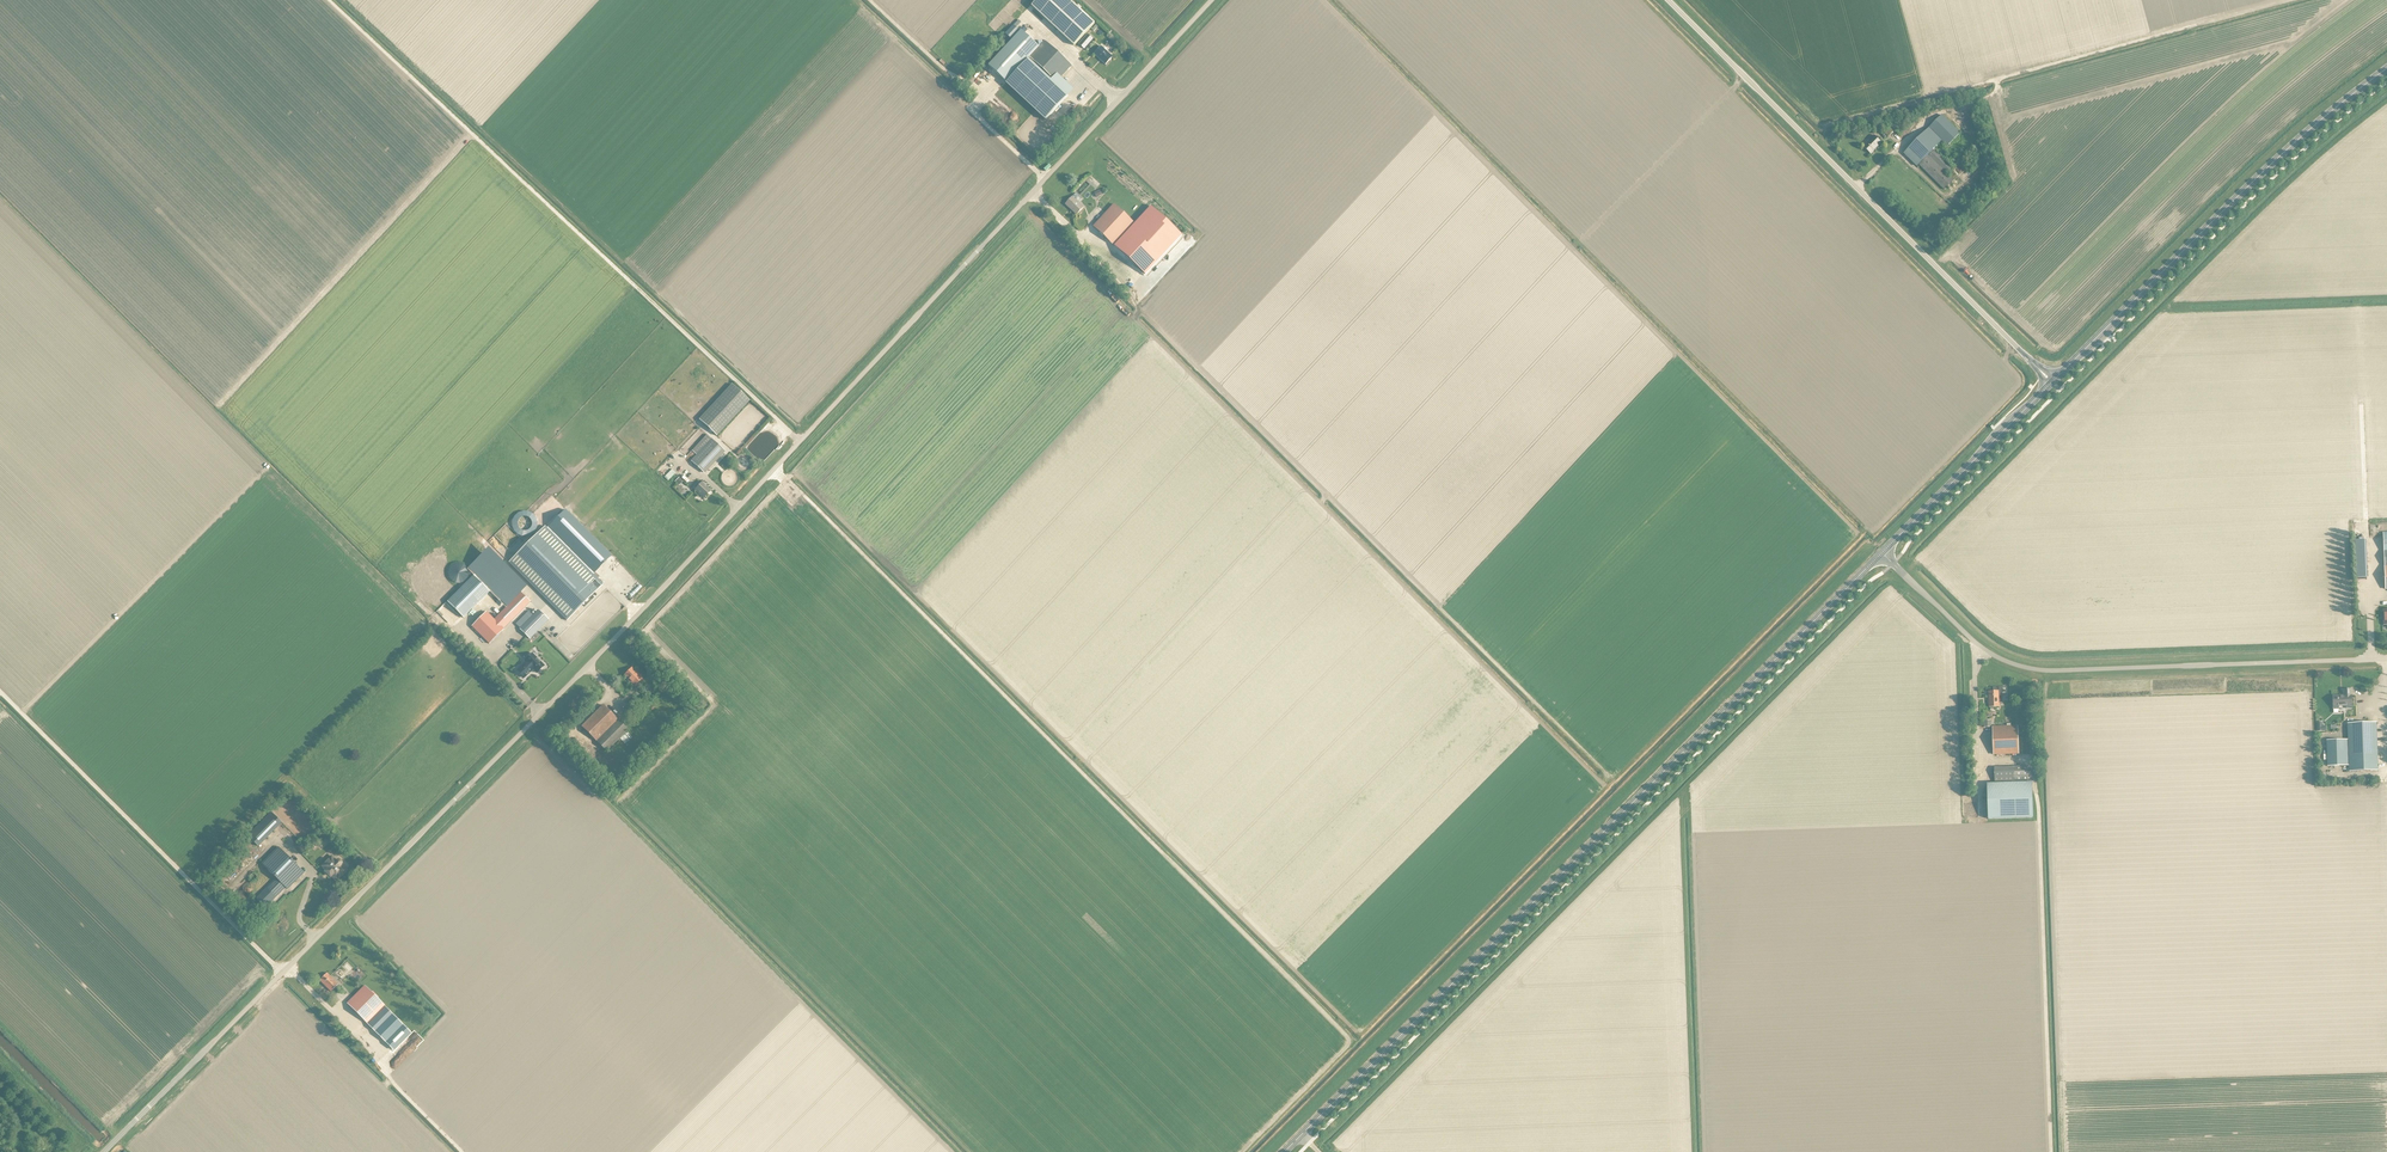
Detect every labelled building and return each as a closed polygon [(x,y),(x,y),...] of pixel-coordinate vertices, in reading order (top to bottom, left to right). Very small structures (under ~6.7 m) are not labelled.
[(1073,46),(1093,24),(1067,0),(1037,0),(1031,7),(1073,46)] [(1019,31),(987,66),(1004,83),(1019,67),(1020,68),(1005,83),(1045,120),(1067,97),(1057,88),(1059,87),(1055,83),(1070,66),(1044,42),(1024,63),(1023,63),(1037,47),(1020,31),(1019,31)] [(1086,35),(1082,40),(1087,45),(1092,40),(1086,35)] [(1083,50),(1087,45),(1082,40),(1077,45),(1083,50)] [(1093,54),(1093,55),(1093,54),(1104,65),(1111,57),(1100,47),(1093,54)] [(1903,154),(1915,166),(1917,164),(1943,190),(1952,181),(1945,174),(1951,168),(1932,150),(1941,141),(1946,146),(1959,133),(1941,115),(1903,154)] [(1882,132),(1887,137),(1892,132),(1887,126),(1882,132)] [(1862,147),(1869,154),(1881,143),(1873,135),(1872,137),(1870,135),(1867,139),(1868,140),(1862,147)] [(1071,197),(1063,205),(1064,205),(1075,215),(1075,216),(1082,208),(1082,207),(1082,208),(1077,203),(1081,199),(1075,193),(1071,197)] [(1112,205),(1092,227),(1112,246),(1133,224),(1112,205)] [(1133,225),(1113,246),(1139,271),(1144,275),(1180,235),(1150,207),(1133,225)] [(1954,214),(1959,219),(1964,215),(1959,210),(1954,214)] [(698,420),(715,437),(748,402),(730,385),(698,420)] [(696,457),(691,463),(702,473),(722,451),(706,436),(691,452),(696,457)] [(694,491),(703,499),(709,492),(701,483),(694,491)] [(573,519),(554,537),(596,580),(615,561),(573,519)] [(2370,530),(2372,528),(2367,520),(2364,522),(2370,530)] [(508,564),(565,621),(602,585),(596,580),(554,537),(544,527),(508,564)] [(2354,541),(2355,579),(2365,578),(2363,541),(2354,541)] [(446,603),(462,619),(488,593),(472,576),(446,603)] [(470,627),(488,645),(502,630),(502,629),(506,625),(529,602),(520,593),(493,620),(485,613),(470,627)] [(518,630),(528,640),(547,621),(537,611),(518,630)] [(516,671),(523,678),(531,670),(535,673),(542,666),(530,654),(523,661),(524,663),(516,671)] [(623,676),(633,687),(641,679),(631,668),(623,676)] [(1992,691),(1987,692),(1988,707),(1998,707),(1998,703),(2001,703),(2001,696),(2006,695),(2006,687),(2002,687),(1992,687),(1992,691)] [(2342,696),(2332,696),(2332,708),(2332,709),(2338,709),(2337,706),(2345,706),(2345,709),(2351,708),(2351,706),(2350,695),(2350,696),(2350,690),(2342,690),(2342,696)] [(627,703),(632,708),(637,703),(632,698),(627,703)] [(580,727),(605,752),(626,731),(601,706),(580,727)] [(2326,766),(2348,765),(2348,771),(2377,770),(2375,723),(2346,724),(2347,740),(2325,740),(2326,766)] [(1992,727),(1992,755),(2017,754),(2016,726),(1992,727)] [(1993,768),(1993,782),(2027,781),(2027,767),(1993,768)] [(2031,817),(2030,782),(1986,784),(1986,800),(1987,819),(2031,818),(2031,817)] [(246,836),(257,847),(280,823),(270,812),(246,836)] [(261,864),(275,879),(255,899),(264,908),(284,888),(286,890),(303,873),(277,848),(261,864)] [(335,862),(330,858),(330,857),(321,867),(326,872),(325,873),(326,873),(328,875),(328,876),(329,877),(330,876),(335,881),(344,871),(339,867),(340,866),(340,865),(340,864),(340,863),(339,862),(338,861),(337,861),(336,861),(336,862),(335,862)] [(318,981),(319,981),(329,992),(337,985),(326,974),(318,981)] [(346,1004),(393,1051),(410,1034),(383,1007),(383,1006),(364,987),(346,1004)]
